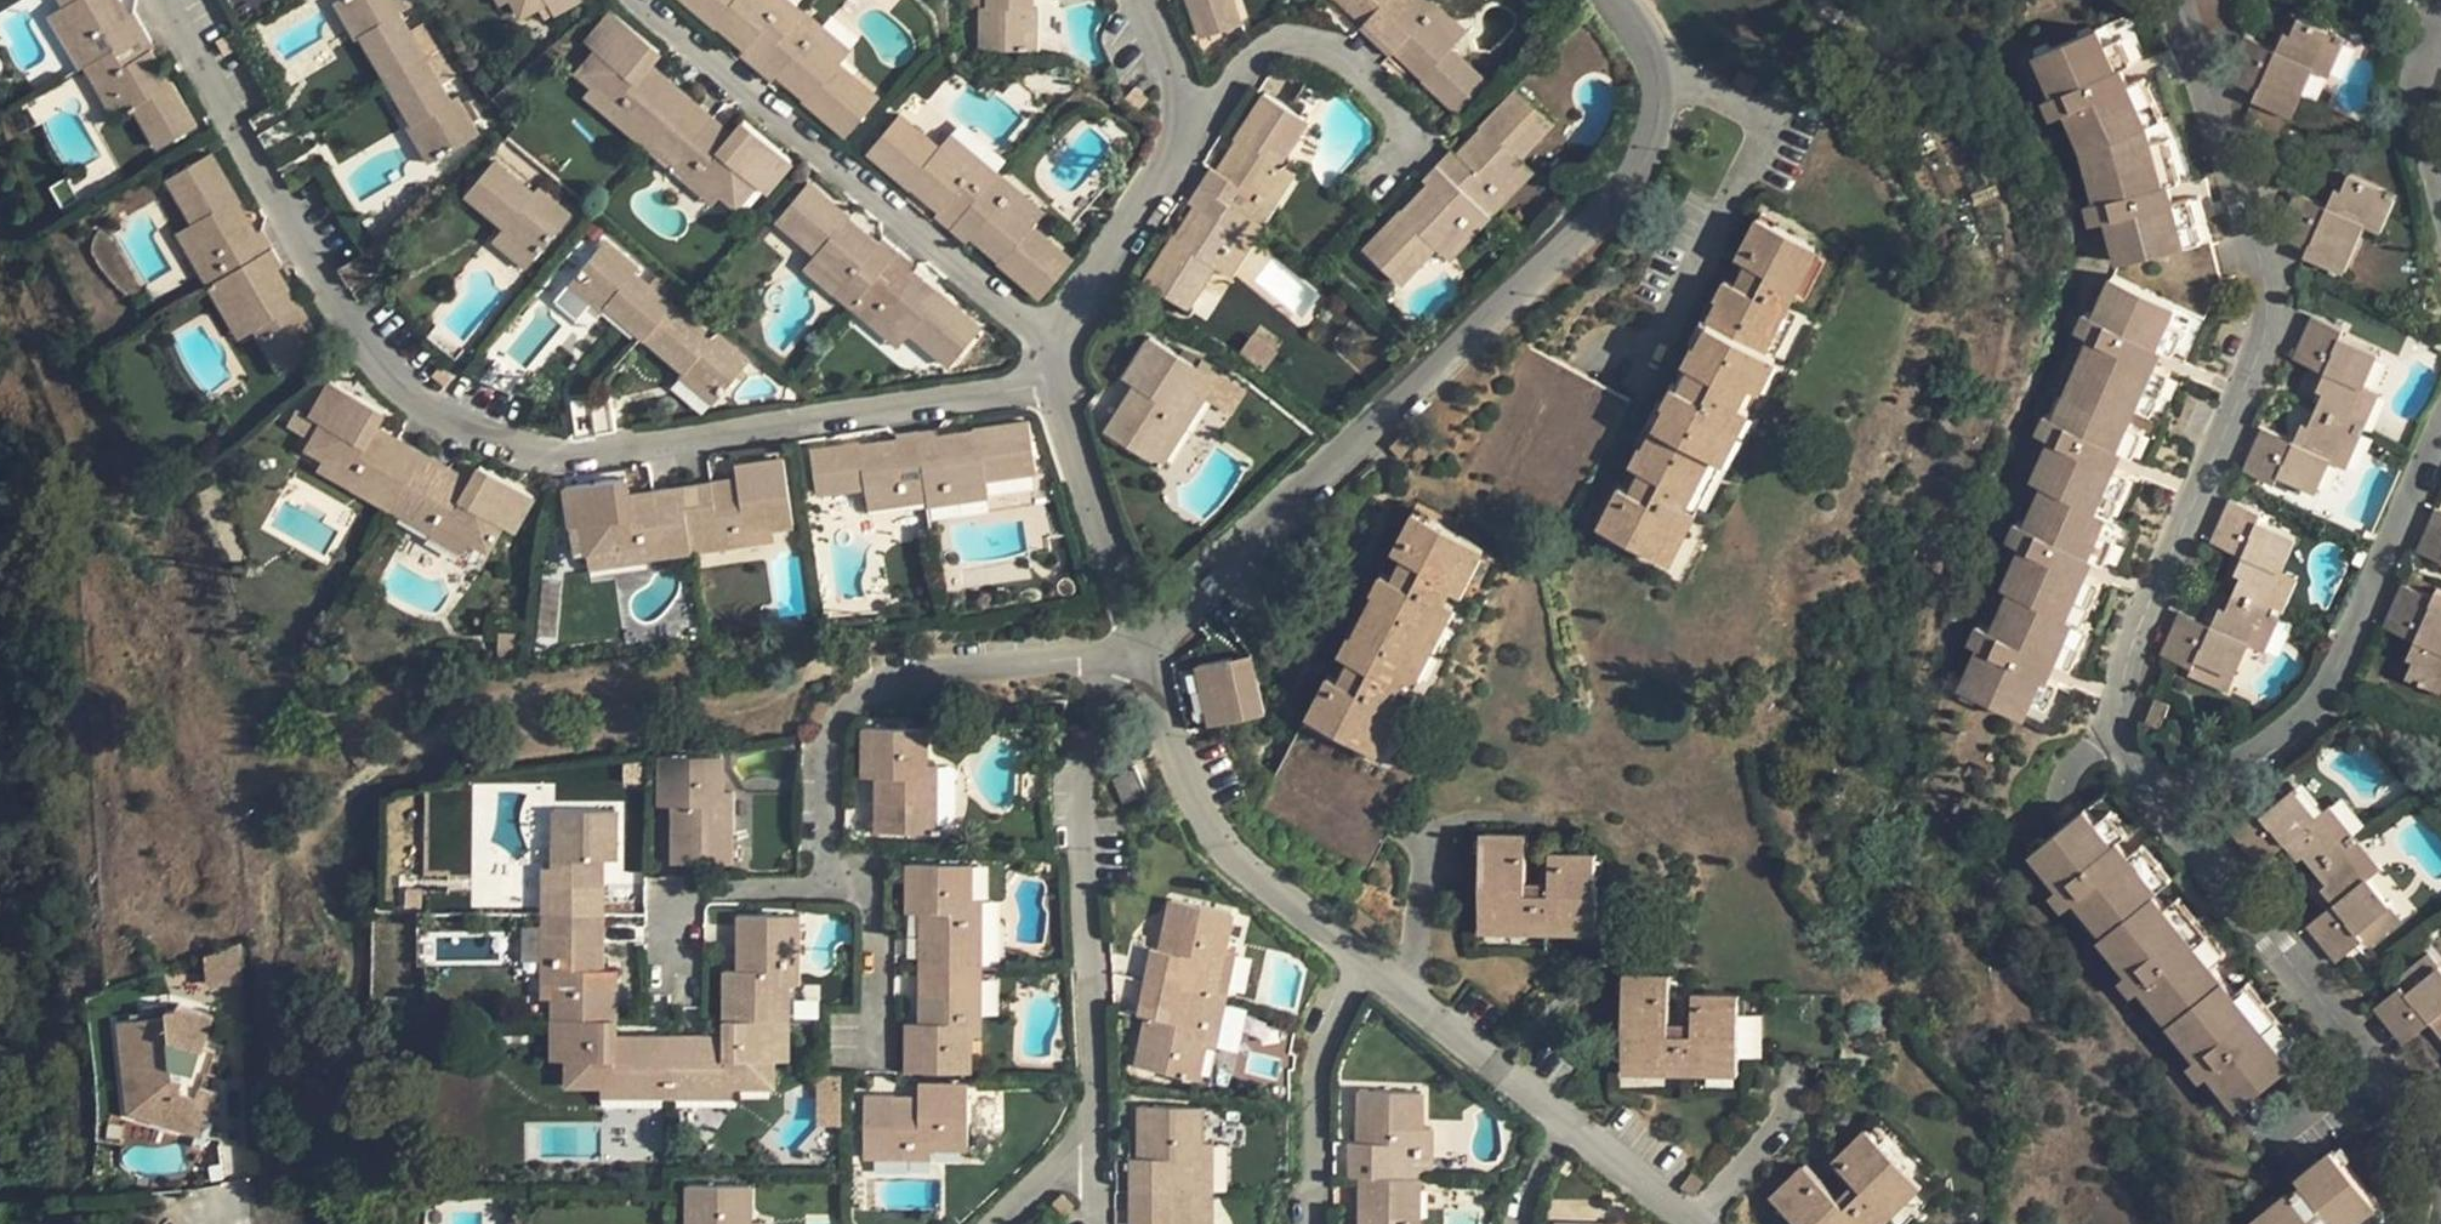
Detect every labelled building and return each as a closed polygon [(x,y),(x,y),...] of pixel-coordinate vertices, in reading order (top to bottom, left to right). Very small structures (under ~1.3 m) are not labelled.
[(60,23),(82,59),(87,55),(96,72),(104,68),(143,45),(133,27),(127,30),(110,0),(47,0),(60,23)] [(343,18),(369,61),(381,54),(387,64),(380,69),(395,94),(432,74),(411,36),(405,39),(383,0),(375,0),(343,18)] [(521,14),(533,7),(530,0),(514,0),(521,14)] [(533,7),(542,24),(568,10),(574,22),(609,3),(607,0),(530,0),(533,7)] [(677,5),(747,64),(743,69),(759,83),(795,42),(778,27),(782,23),(755,0),(750,0),(748,2),(746,0),(681,0),(677,5)] [(782,23),(778,27),(795,42),(807,27),(776,0),(755,0),(782,23)] [(976,26),(969,26),(969,68),(1011,68),(1010,37),(1004,37),(1003,26),(1016,26),(1016,0),(976,0),(976,26)] [(1202,60),(1253,43),(1239,0),(1181,0),(1202,60)] [(1357,54),(1354,57),(1368,69),(1398,37),(1385,24),(1393,16),(1376,0),(1300,0),(1357,54)] [(1393,16),(1385,24),(1398,37),(1415,19),(1396,0),(1376,0),(1393,16)] [(2335,17),(2304,4),(2296,21),(2289,18),(2281,37),(2278,45),(2245,31),(2232,64),(2261,77),(2258,84),(2298,102),(2319,53),(2335,17)] [(2352,24),(2335,17),(2319,53),(2336,60),(2352,24)] [(1460,61),(1415,19),(1398,37),(1415,52),(1423,44),(1451,71),(1460,61)] [(2248,22),(2245,31),(2278,45),(2281,37),(2248,22)] [(82,59),(60,23),(50,29),(79,82),(83,80),(96,72),(87,55),(82,59)] [(2104,23),(2040,51),(2049,70),(2057,65),(2067,86),(2059,90),(2049,95),(2058,114),(2072,107),(2080,103),(2090,125),(2082,129),(2099,174),(2109,170),(2115,194),(2105,196),(2098,199),(2105,219),(2112,217),(2119,214),(2128,239),(2120,241),(2124,257),(2195,237),(2183,195),(2178,178),(2173,179),(2159,135),(2154,119),(2135,77),(2127,61),(2123,63),(2110,37),(2104,23)] [(602,65),(584,86),(599,99),(629,125),(641,111),(675,141),(698,114),(657,78),(666,66),(619,26),(593,56),(602,65)] [(1010,37),(1011,68),(1025,68),(1026,26),(1016,26),(1003,26),(1004,37),(1010,37)] [(852,65),(807,27),(795,42),(808,53),(811,48),(843,76),(852,65)] [(2125,30),(2110,37),(2123,63),(2127,61),(2138,56),(2125,30)] [(1398,37),(1368,69),(1383,86),(1386,83),(1449,143),(1476,114),(1443,80),(1451,71),(1423,44),(1415,52),(1398,37)] [(795,42),(759,83),(773,95),(777,89),(848,150),(880,114),(840,80),(843,76),(811,48),(808,53),(795,42)] [(143,45),(104,68),(116,88),(106,94),(125,127),(150,169),(197,143),(152,67),(155,64),(143,45)] [(362,66),(382,102),(395,94),(380,69),(387,64),(381,54),(369,61),(362,66)] [(2057,65),(2049,70),(2059,90),(2067,86),(2057,65)] [(104,68),(96,72),(83,80),(113,134),(125,127),(106,94),(116,88),(104,68)] [(2150,70),(2135,77),(2154,119),(2170,112),(2150,70)] [(432,74),(395,94),(410,121),(416,118),(422,128),(410,135),(434,178),(472,157),(447,113),(453,110),(432,74)] [(395,94),(382,102),(403,139),(410,135),(422,128),(416,118),(410,121),(395,94)] [(629,125),(599,99),(590,110),(654,165),(675,141),(641,111),(629,125)] [(2080,103),(2072,107),(2082,129),(2090,125),(2080,103)] [(1205,184),(1195,201),(1241,231),(1252,214),(1257,217),(1279,182),(1273,179),(1300,136),(1259,110),(1210,188),(1205,184)] [(698,114),(675,141),(708,170),(697,183),(727,209),(740,220),(758,198),(769,207),(795,178),(749,138),(739,149),(698,114)] [(1544,145),(1508,114),(1444,177),(1440,174),(1427,187),(1465,225),(1479,211),(1483,215),(1511,187),(1507,182),(1544,145)] [(2174,131),(2159,135),(2173,179),(2178,178),(2188,175),(2174,131)] [(899,134),(868,170),(938,230),(932,235),(949,248),(985,206),(968,192),(973,187),(942,161),(938,165),(899,134)] [(675,141),(654,165),(717,221),(727,209),(697,183),(708,170),(675,141)] [(985,206),(997,192),(950,152),(942,161),(973,187),(968,192),(985,206)] [(2385,179),(2354,166),(2348,181),(2341,179),(2335,196),(2330,206),(2296,192),(2281,225),(2312,239),(2309,246),(2350,263),(2369,214),(2385,179)] [(209,169),(161,198),(188,242),(207,275),(212,272),(223,291),(270,264),(258,245),(253,248),(209,169)] [(2099,174),(2105,196),(2115,194),(2109,170),(2099,174)] [(493,179),(466,212),(506,247),(516,235),(525,242),(519,249),(541,268),(569,237),(537,209),(533,213),(493,179)] [(2402,187),(2385,179),(2369,214),(2387,222),(2402,187)] [(2300,181),(2296,192),(2330,206),(2335,196),(2300,181)] [(1241,231),(1258,242),(1290,191),(1279,182),(1257,217),(1252,214),(1241,231)] [(1465,225),(1427,187),(1410,205),(1414,209),(1351,274),(1386,307),(1423,272),(1426,274),(1454,246),(1449,243),(1465,225)] [(1465,225),(1479,239),(1521,197),(1511,187),(1483,215),(1479,211),(1465,225)] [(2198,191),(2183,195),(2195,237),(2211,233),(2198,191)] [(1043,232),(997,192),(985,206),(1000,219),(1004,215),(1034,241),(1043,232)] [(815,201),(780,243),(819,276),(851,303),(854,298),(869,311),(904,270),(888,256),(885,261),(815,201)] [(1241,231),(1195,201),(1183,219),(1187,223),(1138,299),(1181,327),(1209,284),(1214,286),(1234,253),(1229,250),(1241,231)] [(985,206),(949,248),(965,263),(970,257),(1038,316),(1070,279),(1031,246),(1034,241),(1004,215),(1000,219),(985,206)] [(2119,214),(2112,217),(2120,241),(2128,239),(2119,214)] [(1816,250),(1755,219),(1734,261),(1743,266),(1770,279),(1760,300),(1732,287),(1722,282),(1713,302),(1716,304),(1694,345),(1691,343),(1680,364),(1686,366),(1712,379),(1701,401),(1674,387),(1670,385),(1660,404),(1664,406),(1643,447),(1639,445),(1629,466),(1639,471),(1665,485),(1654,506),(1627,492),(1618,487),(1597,528),(1656,558),(1709,456),(1762,353),(1786,310),(1794,296),(1812,257),(1816,250)] [(1454,246),(1426,274),(1435,285),(1479,239),(1465,225),(1449,243),(1454,246)] [(1258,242),(1241,231),(1229,250),(1234,253),(1214,286),(1226,294),(1258,242)] [(516,235),(506,247),(502,252),(533,278),(541,268),(519,249),(525,242),(516,235)] [(207,275),(188,242),(177,250),(206,301),(223,291),(212,272),(207,275)] [(1822,262),(1812,257),(1794,296),(1804,300),(1822,262)] [(270,264),(223,291),(232,309),(227,312),(247,347),(273,393),(322,365),(274,284),(280,280),(270,264)] [(603,264),(577,296),(615,329),(624,317),(634,326),(629,332),(650,351),(677,319),(646,292),(641,297),(603,264)] [(1770,279),(1743,266),(1732,287),(1760,300),(1770,279)] [(904,270),(869,311),(885,325),(882,330),(911,356),(950,390),(986,348),(917,288),(920,284),(904,270)] [(2213,313),(2119,270),(2110,291),(2118,295),(2101,332),(2110,336),(2100,357),(2094,354),(2086,371),(2178,415),(2195,374),(2163,359),(2171,342),(2196,354),(2213,313)] [(851,303),(819,276),(811,287),(856,326),(869,311),(854,298),(851,303)] [(223,291),(206,301),(235,354),(247,347),(227,312),(232,309),(223,291)] [(2332,386),(2326,401),(2356,416),(2372,423),(2388,385),(2372,379),(2387,346),(2349,328),(2352,322),(2322,308),(2307,341),(2337,356),(2333,365),(2325,383),(2332,386)] [(1797,317),(1786,310),(1762,353),(1773,359),(1797,317)] [(869,311),(856,326),(902,367),(911,356),(882,330),(885,325),(869,311)] [(624,317),(615,329),(610,335),(641,362),(650,351),(629,332),(634,326),(624,317)] [(677,319),(650,351),(673,371),(678,365),(688,373),(678,384),(717,416),(745,385),(706,352),(710,347),(677,319)] [(2337,356),(2307,341),(2303,350),(2333,365),(2337,356)] [(650,351),(641,362),(673,390),(678,384),(688,373),(678,365),(673,371),(650,351)] [(1618,398),(1527,351),(1464,477),(1554,524),(1618,398)] [(1773,359),(1762,353),(1709,456),(1722,463),(1775,359),(1773,359)] [(1195,388),(1141,354),(1114,397),(1124,403),(1096,451),(1124,468),(1148,428),(1164,439),(1184,406),(1195,388)] [(1712,379),(1686,366),(1674,387),(1701,401),(1712,379)] [(2178,415),(2086,371),(2077,394),(2084,397),(2067,437),(2075,440),(2066,462),(2058,458),(2050,478),(2059,483),(2140,519),(2160,476),(2128,462),(2136,446),(2160,456),(2178,415)] [(321,440),(306,466),(321,474),(356,495),(366,479),(403,501),(421,470),(375,443),(382,430),(328,398),(308,433),(321,440)] [(1628,403),(1618,398),(1554,524),(1564,528),(1628,403)] [(2356,416),(2326,401),(2319,416),(2313,413),(2304,432),(2300,441),(2269,427),(2254,461),(2264,465),(2259,477),(2269,482),(2275,470),(2285,475),(2289,467),(2327,484),(2342,451),(2356,416)] [(1148,428),(1124,468),(1151,484),(1196,413),(1184,406),(1164,439),(1148,428)] [(2357,457),(2372,423),(2356,416),(2342,451),(2357,457)] [(2274,418),(2269,427),(2300,441),(2304,432),(2274,418)] [(939,449),(917,452),(924,499),(925,506),(946,503),(947,510),(985,505),(1038,498),(1030,442),(940,454),(939,449)] [(897,459),(809,471),(816,523),(865,517),(904,511),(903,501),(924,499),(917,452),(896,455),(897,459)] [(1668,564),(1722,463),(1709,456),(1656,558),(1668,564)] [(421,470),(403,501),(442,525),(433,541),(466,560),(483,570),(497,544),(510,551),(529,516),(476,484),(468,498),(421,470)] [(1665,485),(1639,471),(1627,492),(1654,506),(1665,485)] [(356,495),(321,474),(314,485),(387,528),(403,501),(366,479),(356,495)] [(733,495),(680,503),(684,538),(685,542),(729,537),(731,555),(769,550),(791,546),(782,483),(732,490),(733,495)] [(2140,519),(2059,483),(2051,502),(2058,505),(2048,529),(2041,526),(2033,545),(2040,548),(2031,569),(2023,565),(2014,586),(2025,590),(2106,624),(2125,582),(2102,572),(2109,557),(2133,565),(2152,525),(2140,519)] [(2272,504),(2240,491),(2225,525),(2257,539),(2252,550),(2244,566),(2251,569),(2245,585),(2276,598),(2293,561),(2308,527),(2270,510),(2272,504)] [(621,495),(560,503),(566,543),(579,540),(583,569),(600,567),(643,561),(640,544),(684,538),(680,503),(624,510),(621,495)] [(904,511),(865,517),(867,529),(927,521),(925,506),(924,499),(903,501),(904,511)] [(403,501),(387,528),(459,572),(466,560),(433,541),(442,525),(403,501)] [(946,503),(925,506),(927,521),(928,528),(988,520),(985,505),(947,510),(946,503)] [(1472,543),(1411,513),(1390,554),(1400,556),(1425,570),(1414,591),(1389,578),(1380,575),(1370,594),(1373,596),(1353,637),(1350,636),(1339,656),(1347,660),(1373,673),(1363,694),(1337,681),(1327,678),(1255,820),(1367,877),(1411,787),(1372,765),(1377,754),(1366,749),(1382,717),(1402,678),(1418,646),(1442,601),(1448,590),(1472,543)] [(2431,541),(2440,546),(2440,516),(2431,541)] [(2257,539),(2225,525),(2221,534),(2252,550),(2257,539)] [(1483,549),(1472,543),(1448,590),(1459,596),(1483,549)] [(1400,556),(1389,578),(1414,591),(1425,570),(1400,556)] [(2309,568),(2293,561),(2276,598),(2293,605),(2309,568)] [(2415,575),(2401,607),(2430,619),(2427,627),(2419,648),(2426,651),(2418,668),(2440,677),(2440,586),(2415,575)] [(2276,598),(2245,585),(2238,599),(2232,596),(2226,612),(2220,623),(2190,608),(2175,644),(2205,658),(2204,663),(2239,681),(2258,641),(2276,598)] [(2106,624),(2025,590),(2015,609),(2024,613),(2013,636),(2006,633),(1988,673),(1981,669),(1972,689),(2065,729),(2083,687),(2065,678),(2072,662),(2097,674),(2117,629),(2106,624)] [(2195,597),(2190,608),(2220,623),(2226,612),(2195,597)] [(2275,647),(2293,605),(2276,598),(2258,641),(2275,647)] [(1452,606),(1442,601),(1418,646),(1430,651),(1452,606)] [(2430,619),(2401,607),(2397,614),(2427,627),(2430,619)] [(1413,685),(1430,651),(1418,646),(1402,678),(1413,685)] [(1347,660),(1337,681),(1363,694),(1373,673),(1347,660)] [(1216,667),(1176,686),(1204,745),(1245,725),(1216,667)] [(1393,723),(1382,717),(1366,749),(1377,754),(1393,723)] [(924,736),(861,736),(861,784),(873,783),(880,783),(880,808),(873,808),(872,840),(907,840),(936,840),(935,772),(924,772),(924,736)] [(1418,776),(1377,754),(1372,765),(1411,787),(1418,776)] [(727,764),(662,764),(662,811),(671,811),(681,811),(681,837),(672,837),(671,867),(710,868),(710,835),(726,836),(726,799),(727,764)] [(1137,773),(1116,783),(1125,807),(1147,796),(1137,773)] [(2115,774),(2037,836),(2050,853),(2056,848),(2083,881),(2089,876),(2103,894),(2097,899),(2110,917),(2185,858),(2190,854),(2162,819),(2134,840),(2123,826),(2144,810),(2115,774)] [(2272,803),(2243,824),(2265,850),(2293,830),(2299,838),(2311,852),(2317,849),(2327,863),(2354,843),(2329,810),(2309,784),(2275,808),(2272,803)] [(737,800),(726,799),(726,836),(710,835),(710,868),(738,868),(737,800)] [(2343,799),(2329,810),(2354,843),(2368,831),(2343,799)] [(681,837),(681,811),(671,811),(672,837),(681,837)] [(568,891),(568,924),(606,924),(606,894),(598,894),(598,870),(607,870),(616,870),(617,818),(551,817),(551,854),(551,890),(568,891)] [(2293,830),(2265,850),(2271,859),(2299,838),(2293,830)] [(2393,863),(2368,831),(2354,843),(2378,874),(2393,863)] [(1527,838),(1483,838),(1482,921),(1597,921),(1598,856),(1551,856),(1551,885),(1551,895),(1526,896),(1527,885),(1527,838)] [(2354,843),(2327,863),(2338,877),(2333,881),(2344,896),(2351,905),(2324,925),(2346,955),(2407,908),(2378,874),(2354,843)] [(539,854),(539,923),(568,924),(568,891),(551,890),(551,854),(539,854)] [(2110,917),(2105,921),(2118,937),(2124,933),(2139,953),(2133,957),(2144,971),(2149,967),(2164,986),(2158,989),(2174,1008),(2252,945),(2224,907),(2197,929),(2186,915),(2212,895),(2185,858),(2110,917)] [(973,898),(986,899),(986,866),(973,866),(973,898)] [(607,870),(598,870),(598,894),(606,894),(607,870)] [(916,945),(916,975),(983,975),(984,908),(971,908),(971,872),(907,870),(907,919),(916,919),(925,919),(925,946),(916,945)] [(1527,885),(1526,896),(1551,895),(1551,885),(1527,885)] [(2317,916),(2324,925),(2351,905),(2344,896),(2317,916)] [(1229,910),(1168,897),(1157,947),(1174,951),(1171,964),(1143,957),(1141,973),(1202,987),(1207,965),(1215,968),(1221,944),(1229,910)] [(925,919),(916,919),(916,945),(925,946),(925,919)] [(1597,921),(1482,921),(1481,935),(1597,935),(1597,921)] [(568,924),(539,923),(538,992),(551,992),(551,956),(568,957),(568,924)] [(606,924),(568,924),(568,957),(551,956),(551,992),(550,1029),(615,1029),(616,981),(606,981),(597,981),(597,957),(606,957),(606,924)] [(771,930),(735,930),(734,960),(744,960),(744,985),(735,985),(724,984),(724,1032),(785,1034),(786,999),(787,977),(771,977),(771,930)] [(799,930),(771,930),(771,977),(787,977),(786,999),(799,999),(799,930)] [(238,944),(213,953),(214,984),(239,983),(238,944)] [(1146,944),(1143,957),(1171,964),(1174,951),(1157,947),(1146,944)] [(1232,947),(1221,944),(1215,968),(1207,965),(1202,987),(1222,992),(1232,947)] [(2252,945),(2174,1008),(2186,1024),(2192,1019),(2208,1041),(2203,1044),(2229,1078),(2223,1082),(2236,1100),(2324,1032),(2295,994),(2266,1017),(2255,1002),(2282,982),(2252,945)] [(2384,1001),(2405,1027),(2432,1006),(2439,1015),(2440,1018),(2440,952),(2438,948),(2405,972),(2412,981),(2384,1001)] [(606,957),(597,957),(597,981),(606,981),(606,957)] [(744,960),(734,960),(735,985),(744,985),(744,960)] [(1675,971),(1632,970),(1630,1065),(1743,1066),(1744,990),(1702,989),(1701,1030),(1675,1030),(1675,971)] [(1202,987),(1141,973),(1134,996),(1162,1003),(1159,1015),(1141,1011),(1130,1061),(1190,1074),(1198,1040),(1204,1017),(1195,1015),(1202,987)] [(983,975),(916,975),(916,1004),(924,1004),(923,1031),(916,1031),(905,1031),(905,1079),(969,1080),(969,1044),(969,1022),(982,1022),(983,975)] [(1222,992),(1202,987),(1195,1015),(1204,1017),(1198,1040),(1209,1043),(1222,992)] [(1162,1003),(1134,996),(1131,1009),(1141,1011),(1159,1015),(1162,1003)] [(193,1117),(208,1122),(217,1090),(212,1087),(203,1084),(206,1072),(209,1073),(215,1050),(204,1047),(213,1013),(179,1003),(172,1011),(163,1012),(162,1006),(139,1010),(140,1021),(121,1023),(129,1080),(140,1079),(144,1103),(157,1108),(172,1112),(178,1110),(192,1113),(193,1117)] [(924,1004),(916,1004),(916,1031),(923,1031),(924,1004)] [(2432,1006),(2405,1027),(2411,1036),(2439,1015),(2432,1006)] [(969,1044),(983,1044),(982,1022),(969,1022),(969,1044)] [(615,1029),(550,1029),(549,1069),(571,1069),(571,1094),(604,1095),(604,1107),(669,1108),(669,1041),(639,1041),(639,1050),(615,1049),(615,1041),(615,1029)] [(699,1041),(669,1041),(669,1108),(712,1108),(713,1096),(736,1097),(771,1097),(771,1073),(785,1072),(785,1034),(724,1032),(724,1042),(724,1051),(699,1050),(699,1041)] [(639,1041),(615,1041),(615,1049),(639,1050),(639,1041)] [(724,1051),(724,1042),(699,1041),(699,1050),(724,1051)] [(203,1084),(212,1087),(214,1074),(209,1073),(206,1072),(203,1084)] [(847,1076),(826,1076),(826,1119),(846,1119),(847,1076)] [(192,1113),(178,1110),(172,1112),(157,1108),(144,1103),(140,1079),(129,1080),(133,1114),(205,1134),(208,1122),(193,1117),(192,1113)] [(1361,1089),(1361,1144),(1379,1144),(1379,1158),(1351,1158),(1351,1173),(1360,1173),(1395,1173),(1413,1173),(1413,1152),(1422,1152),(1422,1125),(1422,1089),(1361,1089)] [(967,1095),(917,1095),(917,1105),(917,1113),(893,1113),(893,1105),(862,1105),(862,1141),(893,1142),(893,1158),(929,1158),(965,1158),(967,1095)] [(736,1097),(713,1096),(712,1108),(736,1109),(736,1097)] [(1199,1104),(1137,1105),(1138,1157),(1155,1157),(1155,1171),(1127,1171),(1127,1186),(1190,1186),(1190,1165),(1199,1164),(1199,1141),(1199,1104)] [(917,1105),(893,1105),(893,1113),(917,1113),(917,1105)] [(1422,1173),(1434,1174),(1434,1152),(1434,1125),(1422,1125),(1422,1152),(1413,1152),(1413,1173),(1422,1173)] [(2405,1202),(2347,1127),(2317,1150),(2323,1158),(2290,1184),(2294,1190),(2275,1205),(2271,1199),(2252,1213),(2256,1218),(2248,1223),(2376,1223),(2405,1202)] [(1773,1200),(1797,1223),(1866,1223),(1915,1176),(1868,1131),(1836,1163),(1854,1183),(1863,1192),(1846,1209),(1837,1200),(1805,1166),(1773,1200)] [(893,1142),(862,1141),(862,1169),(929,1170),(929,1158),(893,1158),(893,1142)] [(1211,1141),(1199,1141),(1199,1164),(1190,1165),(1190,1186),(1212,1186),(1211,1141)] [(1352,1143),(1351,1158),(1379,1158),(1379,1144),(1361,1144),(1352,1143)] [(1127,1157),(1127,1171),(1155,1171),(1155,1157),(1138,1157),(1127,1157)] [(1360,1173),(1359,1205),(1360,1205),(1367,1205),(1367,1223),(1410,1223),(1410,1222),(1394,1222),(1395,1173),(1360,1173)] [(1395,1173),(1394,1222),(1410,1222),(1410,1223),(1422,1223),(1422,1222),(1422,1173),(1413,1173),(1395,1173)] [(1866,1223),(1886,1223),(1925,1186),(1915,1176),(1866,1223)] [(1837,1200),(1846,1209),(1863,1192),(1854,1183),(1837,1200)] [(684,1186),(683,1223),(744,1223),(744,1222),(745,1186),(684,1186)] [(1127,1186),(1128,1211),(1156,1212),(1156,1223),(1139,1223),(1199,1223),(1199,1216),(1191,1215),(1190,1186),(1127,1186)] [(1190,1186),(1191,1215),(1199,1216),(1199,1223),(1211,1223),(1212,1186),(1190,1186)] [(1128,1211),(1127,1223),(1139,1223),(1156,1223),(1156,1212),(1128,1211)]
